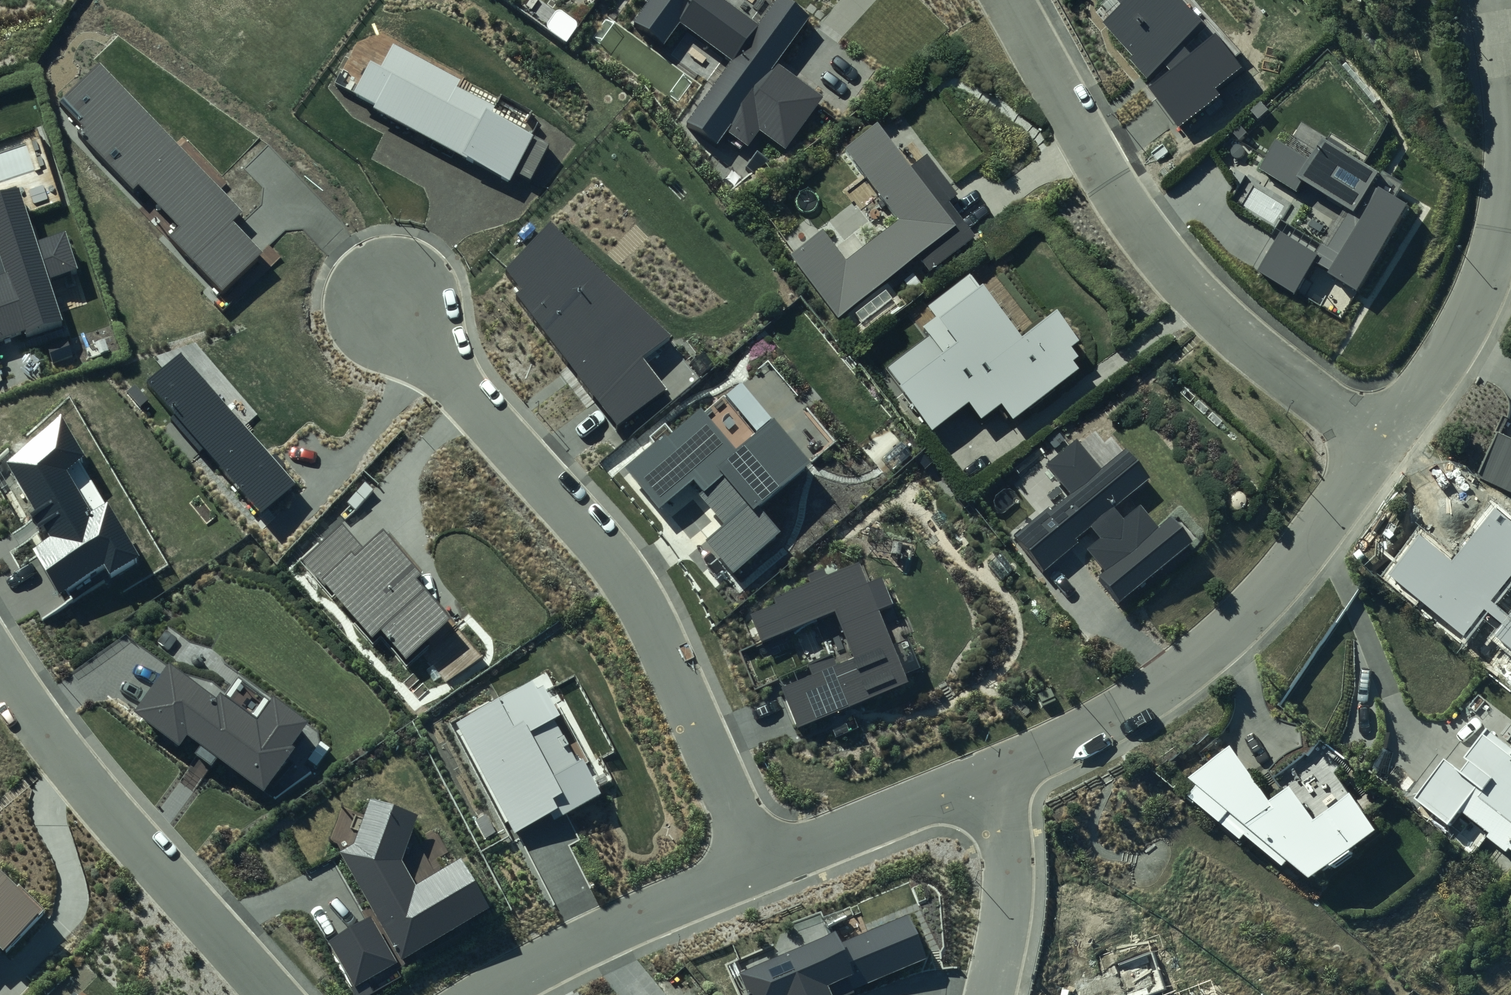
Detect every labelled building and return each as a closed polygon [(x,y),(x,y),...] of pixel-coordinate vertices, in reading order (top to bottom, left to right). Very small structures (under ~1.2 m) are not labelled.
[(490,96),(384,45),(373,68),(347,56),(327,98),(504,183),(529,132),(483,110),(490,96)] [(283,250),(87,47),(38,94),(66,122),(54,134),(115,197),(129,184),(174,231),(157,248),(218,312),(283,250)] [(818,236),(788,260),(837,321),(910,264),(924,281),(971,243),(940,204),(949,196),(918,157),(904,168),(871,128),(839,153),(898,225),(844,268),(818,236)] [(1335,331),(1415,199),(1296,128),(1285,146),(1265,134),(1244,169),(1329,220),(1313,246),(1264,217),(1232,270),(1335,331)] [(54,323),(40,283),(67,274),(52,228),(23,237),(3,177),(0,178),(0,340),(54,323)] [(964,285),(932,312),(958,342),(894,398),(931,440),(961,413),(976,430),(997,412),(1009,425),(1077,366),(1068,356),(1078,348),(1041,306),(1008,335),(964,285)] [(307,494),(180,347),(134,387),(261,534),(307,494)] [(719,449),(685,408),(612,469),(650,514),(676,491),(722,545),(707,557),(727,581),(777,538),(753,510),(801,470),(757,417),(719,449)] [(41,410),(0,452),(0,527),(49,610),(132,561),(41,410)] [(1491,422),(1463,479),(1510,502),(1510,431),(1491,422)] [(1082,461),(1058,434),(1026,462),(1035,472),(1023,483),(1046,510),(1007,544),(1032,571),(1058,548),(1110,607),(1184,542),(1150,505),(1136,518),(1113,492),(1135,474),(1105,441),(1082,461)] [(356,543),(343,529),(294,571),(368,654),(381,643),(403,667),(439,635),(403,595),(420,580),(374,527),(356,543)] [(854,570),(743,615),(760,658),(819,634),(833,668),(763,696),(783,744),(905,695),(854,570)] [(156,665),(122,716),(256,806),(307,729),(228,677),(203,696),(156,665)] [(614,812),(546,683),(455,730),(523,859),(614,812)] [(1470,702),(1397,792),(1449,834),(1460,820),(1503,854),(1510,844),(1510,735),(1470,702)] [(1222,759),(1188,791),(1301,875),(1356,815),(1307,742),(1252,792),(1222,759)] [(365,800),(339,865),(376,927),(333,953),(358,994),(359,994),(484,921),(452,866),(415,888),(397,858),(413,819),(365,800)] [(0,882),(0,954),(36,918),(0,882)] [(731,987),(735,994),(868,994),(923,969),(905,929),(840,959),(832,940),(731,987)]
